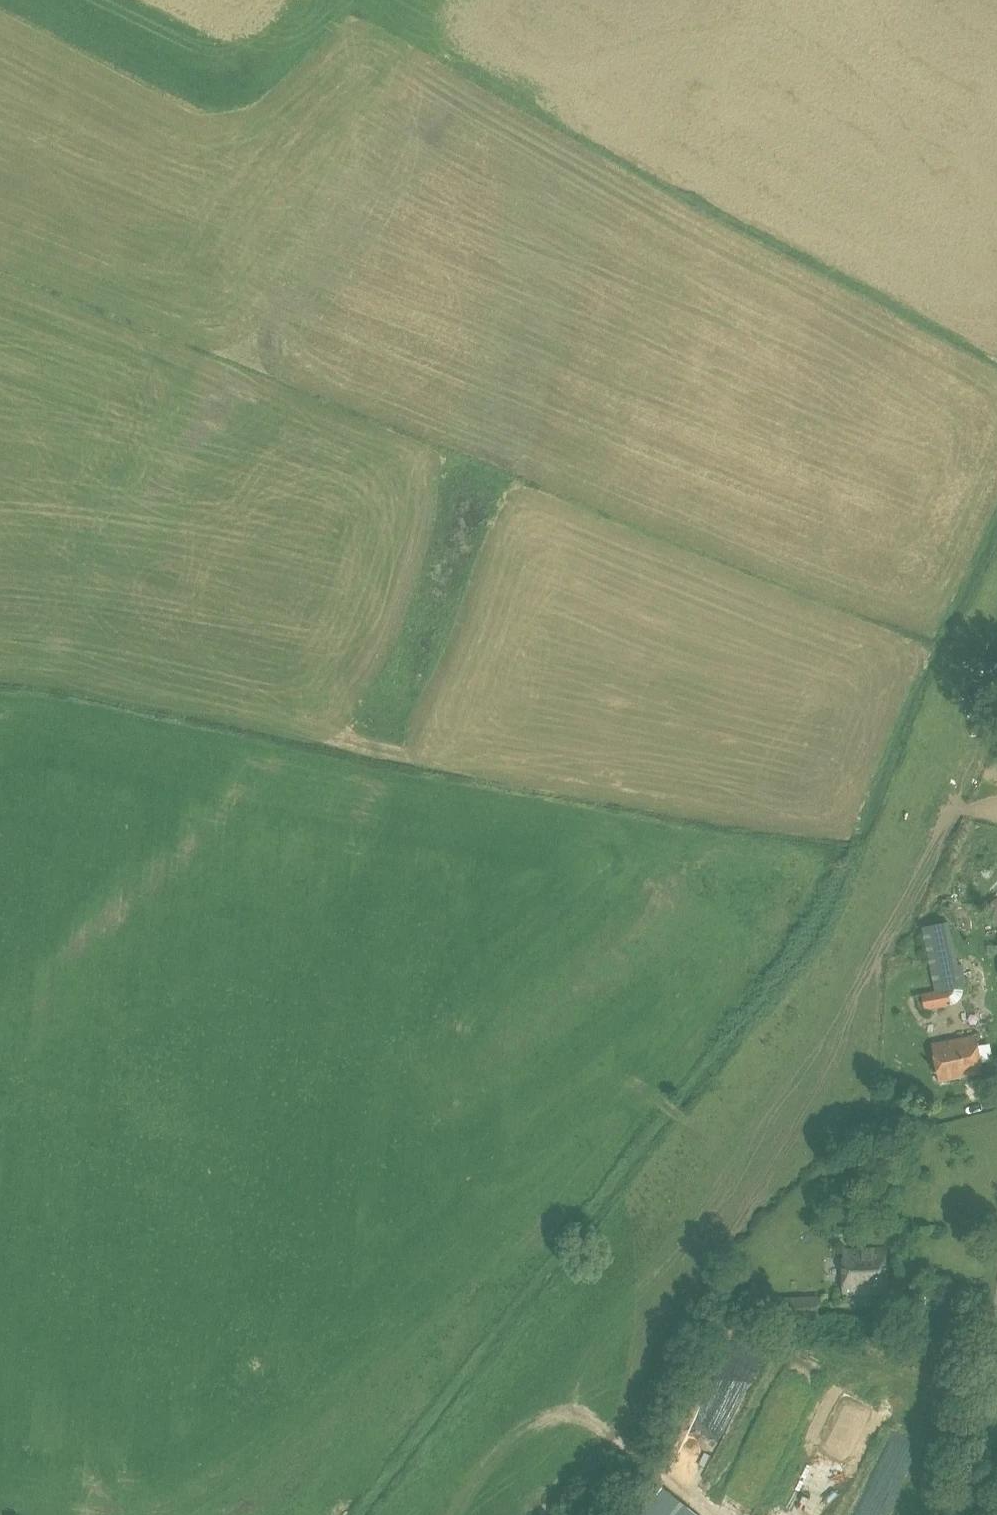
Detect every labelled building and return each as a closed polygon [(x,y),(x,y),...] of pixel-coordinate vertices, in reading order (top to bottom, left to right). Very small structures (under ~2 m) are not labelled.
[(922,993),(925,1011),(944,1008),(943,1005),(952,1003),(951,1003),(954,1002),(956,1001),(958,999),(960,997),(961,996),(962,994),(962,993),(963,992),(963,991),(963,989),(963,988),(963,987),(968,986),(963,964),(958,965),(949,921),(922,927),(935,990),(922,993)] [(933,1044),(940,1081),(984,1072),(976,1035),(933,1044)] [(908,1248),(922,1247),(921,1235),(907,1236),(908,1248)] [(844,1249),(845,1293),(885,1292),(884,1248),(844,1249)] [(787,1297),(787,1316),(820,1316),(819,1296),(787,1297)] [(902,1456),(897,1465),(921,1478),(925,1469),(902,1456)] [(682,1510),(685,1507),(661,1489),(641,1514),(689,1514),(682,1510)]
